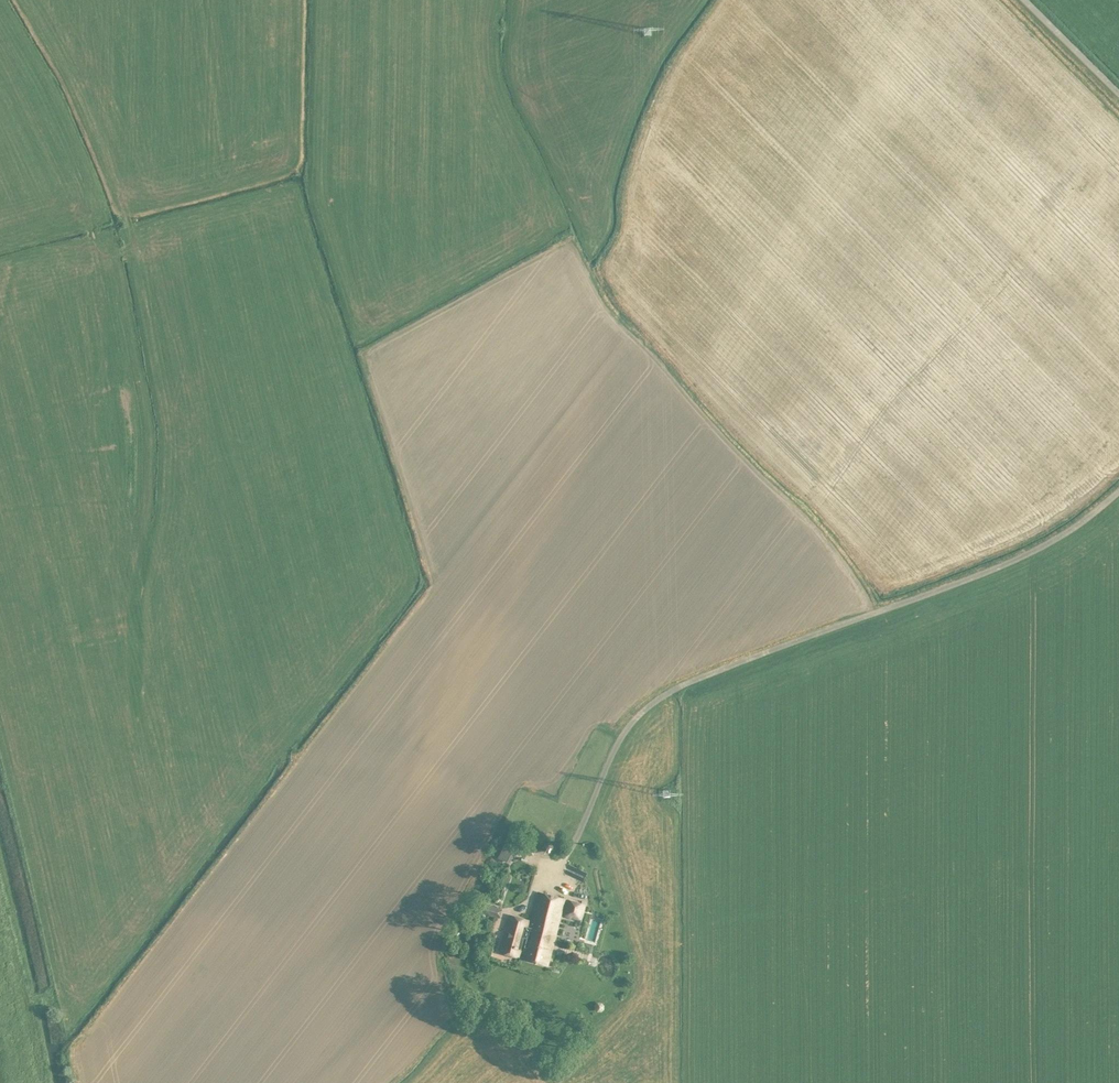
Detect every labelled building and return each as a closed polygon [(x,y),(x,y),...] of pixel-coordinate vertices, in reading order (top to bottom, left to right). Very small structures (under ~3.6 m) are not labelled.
[(519,840),(507,834),(496,856),(508,862),(519,840)] [(556,881),(562,888),(571,881),(565,874),(556,881)] [(563,898),(537,891),(520,957),(546,964),(563,898)] [(562,914),(579,918),(583,903),(566,899),(562,914)] [(501,907),(481,902),(479,912),(499,916),(501,907)] [(509,914),(499,951),(517,956),(527,919),(509,914)]
